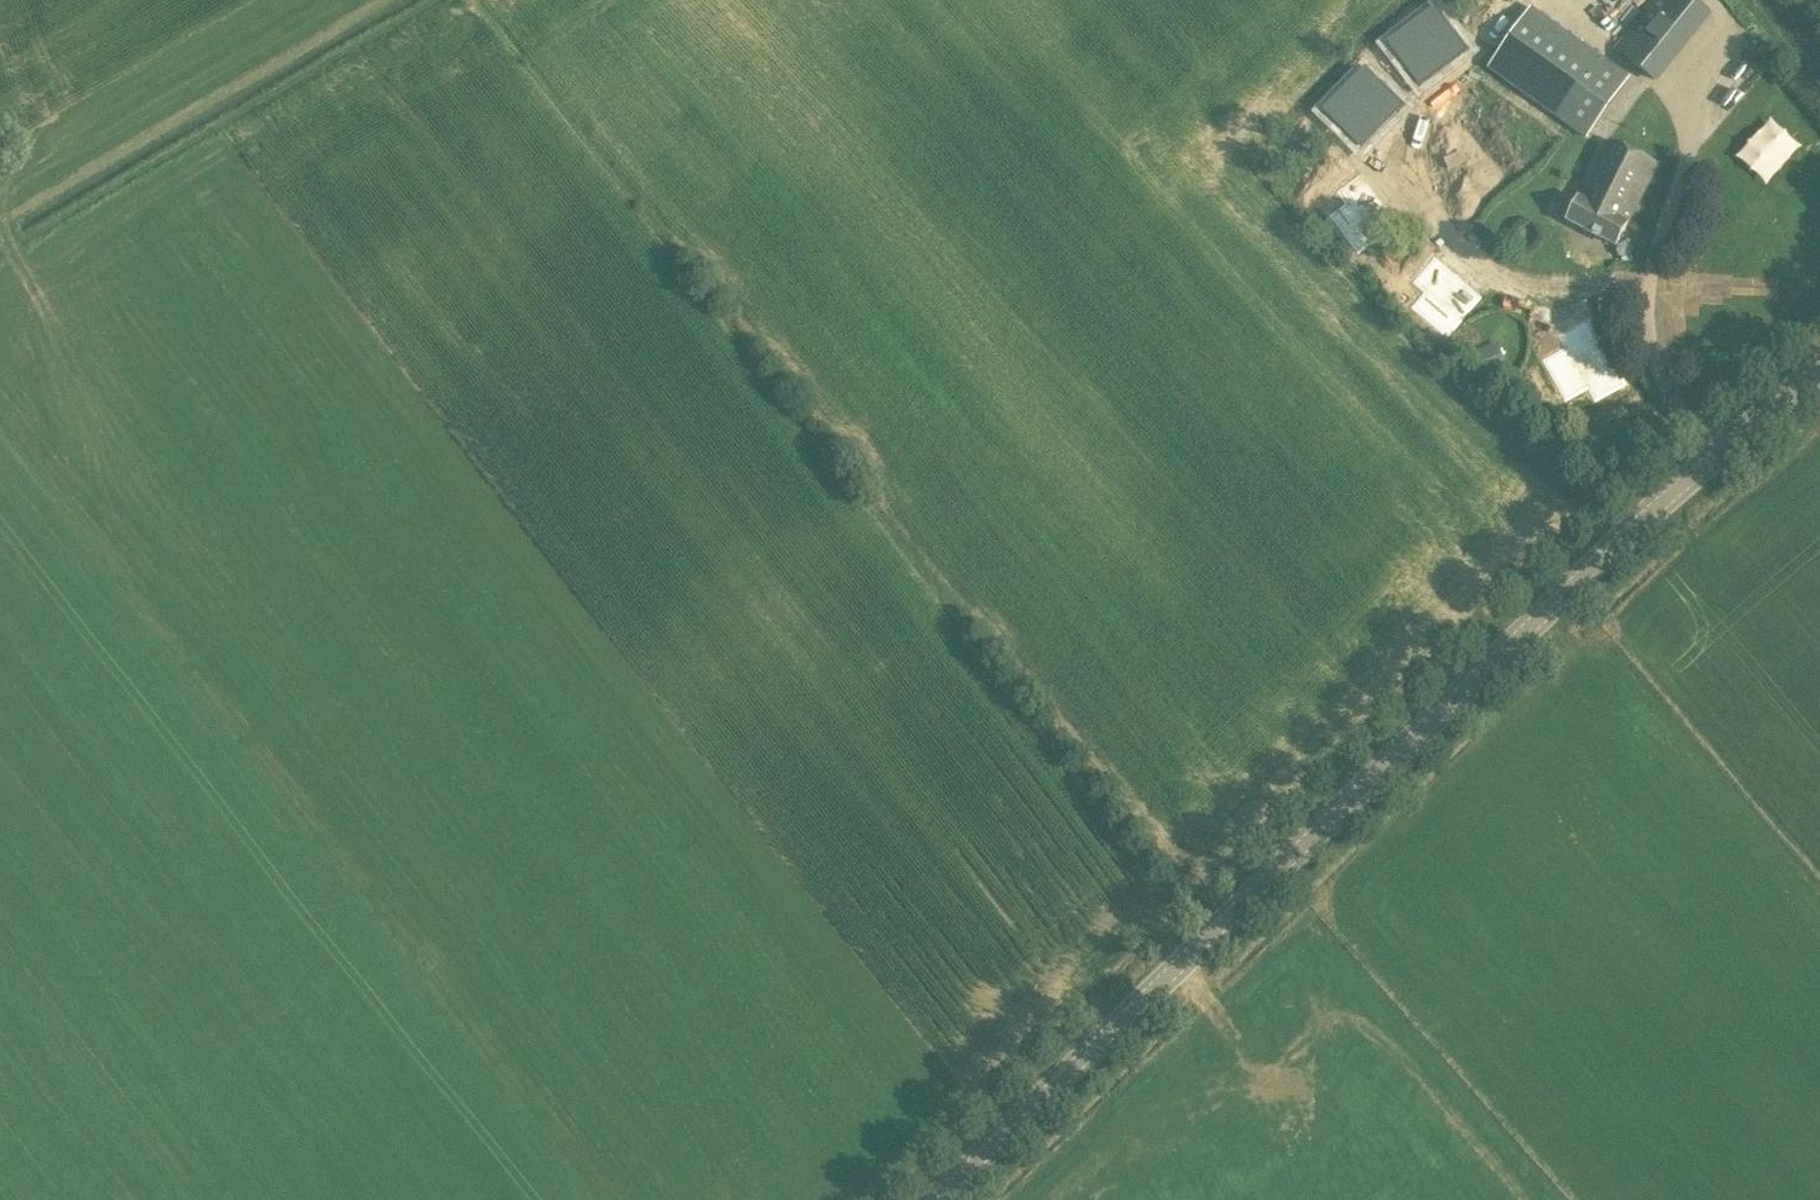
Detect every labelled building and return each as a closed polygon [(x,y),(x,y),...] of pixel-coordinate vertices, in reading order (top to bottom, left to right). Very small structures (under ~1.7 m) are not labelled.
[(1711,17),(1691,0),(1580,0),(1571,12),(1659,82),(1711,17)] [(1534,9),(1489,72),(1584,139),(1629,75),(1534,9)] [(1422,86),(1469,54),(1455,34),(1454,34),(1443,42),(1442,42),(1431,25),(1397,49),(1422,86)] [(1378,145),(1395,92),(1372,84),(1372,85),(1367,98),(1366,98),(1348,92),(1335,132),(1378,145)] [(1658,166),(1610,141),(1568,222),(1617,247),(1628,226),(1627,225),(1658,166)] [(1385,219),(1357,170),(1336,182),(1336,183),(1343,195),(1342,196),(1325,206),(1346,242),(1385,219)] [(1493,287),(1446,254),(1432,274),(1433,275),(1444,283),(1444,284),(1432,300),(1466,324),(1493,287)] [(1627,393),(1582,338),(1558,357),(1567,369),(1548,385),(1575,417),(1594,401),(1603,412),(1627,393)]
